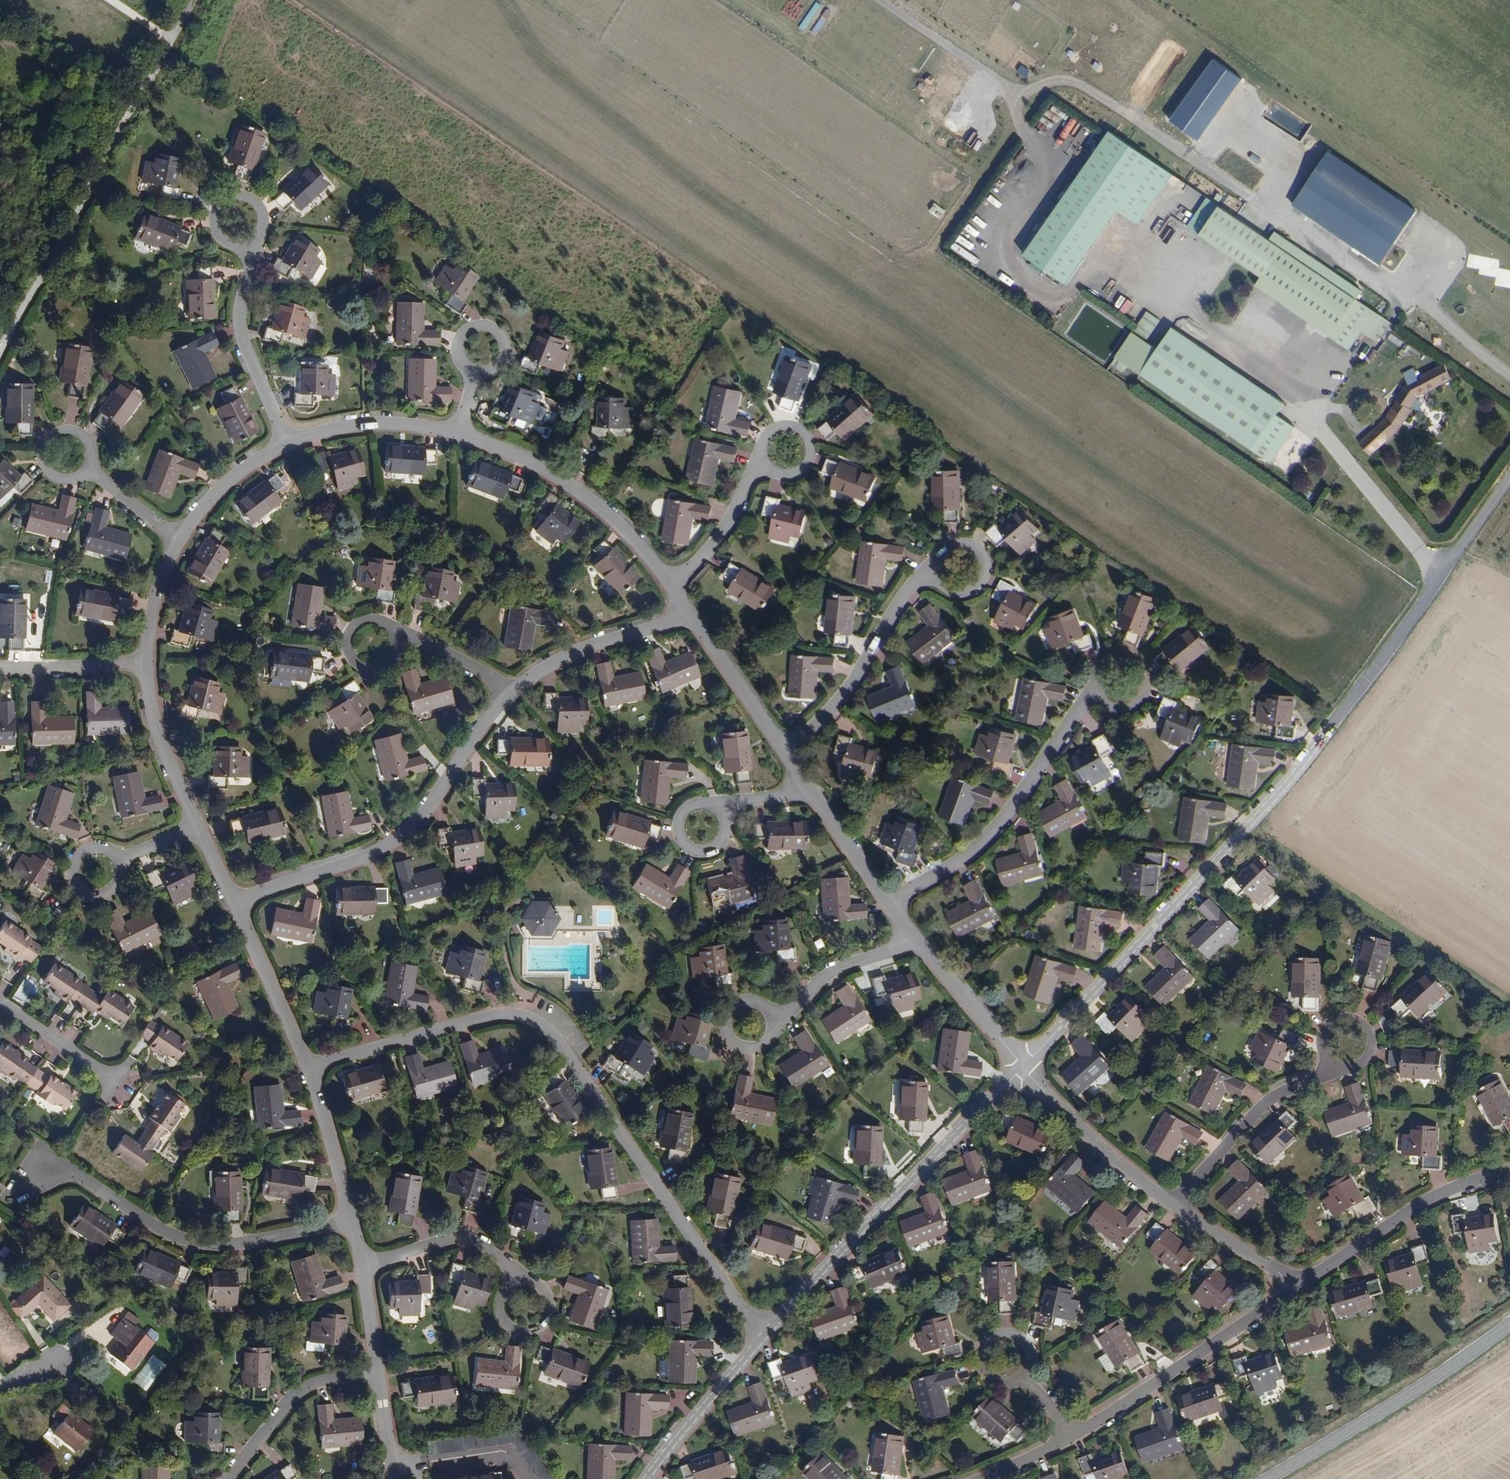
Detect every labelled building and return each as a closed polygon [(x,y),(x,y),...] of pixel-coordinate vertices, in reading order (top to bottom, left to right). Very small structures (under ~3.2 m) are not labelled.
[(1493,10),(1499,0),(1475,0),(1493,10)] [(940,74),(934,84),(975,108),(982,98),(940,74)] [(267,135),(244,126),(237,145),(234,144),(228,159),(238,164),(233,175),(247,181),(251,169),(253,170),(267,135)] [(1137,224),(1170,175),(1108,133),(1023,256),(1064,284),(1116,209),(1137,224)] [(944,142),(942,147),(954,154),(957,149),(944,142)] [(173,186),(178,158),(155,152),(153,161),(144,159),(140,178),(159,183),(157,195),(176,200),(178,187),(173,186)] [(309,199),(324,184),(308,167),(271,203),(281,214),(292,204),(299,211),(310,200),(309,199)] [(1288,247),(1224,208),(1204,237),(1268,276),(1288,247)] [(181,226),(146,212),(138,232),(157,241),(157,243),(170,249),(175,240),(187,246),(192,233),(180,228),(181,226)] [(314,259),(318,252),(297,239),(283,263),(278,260),(271,272),(287,281),(294,271),(310,280),(321,264),(314,259)] [(1362,297),(1288,247),(1268,276),(1262,284),(1336,335),(1362,297)] [(462,301),(478,278),(457,264),(452,272),(445,268),(435,284),(452,295),(444,306),(460,317),(467,305),(462,301)] [(209,282),(207,270),(193,270),(194,282),(183,282),(184,298),(187,299),(188,320),(213,319),(211,282),(209,282)] [(1387,315),(1362,297),(1336,335),(1356,348),(1368,330),(1374,334),(1387,315)] [(1120,306),(1123,311),(1132,305),(1128,300),(1120,306)] [(302,340),(308,322),(300,319),(302,311),(278,303),(270,330),(265,328),(261,341),(278,347),(283,334),(302,340)] [(422,331),(422,304),(397,304),(397,325),(402,325),(402,344),(441,344),(441,331),(422,331)] [(1146,311),(1133,331),(1146,340),(1160,320),(1146,311)] [(1291,406),(1175,330),(1160,352),(1142,378),(1275,465),(1298,430),(1282,419),(1291,406)] [(217,344),(212,332),(175,348),(183,364),(180,366),(190,387),(213,376),(202,352),(217,344)] [(1160,352),(1130,333),(1113,358),(1142,378),(1160,352)] [(570,357),(563,354),(567,345),(544,335),(533,359),(527,356),(521,369),(538,377),(544,366),(561,374),(570,357)] [(90,351),(65,347),(63,368),(61,368),(58,383),(69,385),(67,399),(81,400),(84,387),(85,387),(90,351)] [(793,414),(811,366),(790,357),(783,377),(780,376),(774,392),(785,395),(780,408),(793,414)] [(435,389),(435,361),(410,361),(409,382),(414,383),(414,401),(453,402),(453,389),(435,389)] [(1427,393),(1459,376),(1451,362),(1426,376),(1420,367),(1409,373),(1415,381),(1404,398),(1407,400),(1401,408),(1415,417),(1420,408),(1419,407),(1427,393)] [(333,397),(334,378),(326,378),(327,368),(301,368),(300,396),(295,396),(294,410),(313,410),(313,397),(333,397)] [(142,394),(123,380),(101,410),(103,412),(96,422),(106,430),(113,419),(122,426),(132,412),(130,411),(142,394)] [(31,421),(32,383),(8,382),(7,403),(5,403),(5,419),(15,420),(15,434),(28,435),(29,421),(31,421)] [(239,397),(234,386),(221,392),(226,403),(218,407),(225,422),(226,422),(235,441),(257,431),(240,396),(239,397)] [(735,420),(742,394),(717,387),(712,408),(717,409),(712,428),(750,437),(753,425),(735,420)] [(530,426),(534,407),(527,405),(529,396),(505,389),(497,416),(491,414),(488,429),(507,433),(510,421),(530,426)] [(857,427),(872,413),(857,395),(818,429),(829,440),(838,431),(845,439),(858,428),(857,427)] [(632,427),(633,407),(625,407),(625,398),(600,397),(599,425),(593,425),(593,439),(612,440),(612,426),(632,427)] [(1395,439),(1387,430),(1398,420),(1407,428),(1415,417),(1401,408),(1394,419),(1369,443),(1380,454),(1395,439)] [(1395,439),(1407,428),(1398,420),(1387,430),(1395,439)] [(714,465),(716,456),(734,460),(738,447),(700,438),(695,456),(693,456),(688,477),(712,482),(716,466),(714,465)] [(423,450),(384,447),(382,469),(404,471),(404,474),(420,475),(421,465),(434,466),(435,452),(422,451),(423,450)] [(194,480),(199,468),(163,454),(156,472),(154,471),(146,489),(170,499),(181,474),(194,480)] [(359,480),(354,456),(328,462),(326,456),(314,459),(317,476),(330,473),(334,493),(352,489),(350,482),(359,480)] [(867,499),(875,477),(827,459),(822,473),(834,478),(831,488),(846,494),(847,491),(867,499)] [(31,482),(22,472),(17,477),(0,460),(0,494),(9,486),(18,495),(31,482)] [(509,474),(474,461),(466,480),(485,488),(484,491),(498,497),(502,487),(514,492),(519,480),(508,476),(509,474)] [(957,520),(957,469),(934,469),(934,489),(932,489),(932,506),(942,506),(942,520),(957,520)] [(282,488),(274,477),(264,484),(263,483),(234,505),(247,523),(263,511),(265,513),(278,504),(272,496),(282,488)] [(558,500),(546,491),(535,505),(547,515),(535,532),(550,542),(555,535),(562,541),(577,521),(555,505),(558,500)] [(804,538),(809,520),(790,514),(793,502),(775,497),(771,510),(777,512),(770,538),(794,545),(796,536),(804,538)] [(61,540),(73,503),(60,499),(55,514),(29,505),(22,530),(40,536),(41,533),(61,540)] [(689,530),(691,519),(709,522),(711,509),(672,502),(670,521),(667,520),(663,542),(689,546),(691,530),(689,530)] [(1031,533),(1037,527),(1021,507),(1000,525),(996,521),(986,530),(998,544),(1007,536),(1021,552),(1035,539),(1031,533)] [(108,512),(95,509),(85,545),(103,551),(103,554),(124,560),(131,536),(104,528),(108,512)] [(225,537),(213,529),(206,540),(205,539),(184,570),(203,583),(215,566),(217,567),(227,553),(218,547),(225,537)] [(618,590),(636,575),(611,547),(610,548),(601,538),(591,547),(599,557),(591,564),(602,576),(604,575),(618,590)] [(880,566),(881,556),(900,559),(902,546),(863,540),(861,559),(858,558),(855,580),(880,584),(883,567),(880,566)] [(391,563),(366,560),(365,569),(357,568),(356,586),(375,588),(373,602),(393,605),(395,590),(388,589),(391,563)] [(774,590),(730,564),(723,577),(734,584),(729,593),(743,601),(744,599),(763,610),(774,590)] [(450,572),(428,567),(422,594),(416,594),(413,606),(430,611),(434,597),(453,602),(457,583),(448,581),(450,572)] [(1023,625),(1035,603),(1010,590),(1013,584),(1000,578),(992,594),(1003,601),(994,618),(1011,627),(1015,621),(1023,625)] [(324,587),(298,583),(294,603),(298,604),(295,622),(332,629),(335,618),(319,614),(324,587)] [(1138,643),(1157,596),(1135,587),(1127,607),(1125,607),(1120,622),(1130,625),(1124,638),(1138,643)] [(116,596),(80,589),(75,612),(95,616),(95,618),(111,622),(113,611),(126,614),(129,600),(116,597),(116,596)] [(846,650),(855,600),(832,596),(829,616),(826,615),(824,632),(834,634),(832,647),(846,650)] [(0,599),(0,636),(6,637),(6,651),(20,652),(21,638),(23,638),(25,601),(0,599)] [(209,611),(186,603),(178,630),(172,629),(169,641),(186,646),(190,634),(208,640),(214,622),(207,619),(209,611)] [(940,645),(954,635),(930,605),(920,613),(931,627),(924,633),(922,632),(909,642),(925,662),(942,648),(940,645)] [(551,617),(513,609),(509,629),(505,629),(502,645),(528,650),(533,623),(549,626),(551,617)] [(1096,642),(1090,625),(1077,629),(1070,611),(1052,617),(1055,625),(1047,628),(1055,652),(1081,642),(1083,647),(1096,642)] [(1193,655),(1208,640),(1193,624),(1155,659),(1166,670),(1175,660),(1183,667),(1194,656),(1193,655)] [(700,675),(691,651),(665,661),(659,648),(646,653),(662,688),(679,681),(680,684),(700,675)] [(310,655),(272,651),(269,674),(289,677),(289,679),(306,681),(308,671),(321,673),(323,658),(309,656),(310,655)] [(810,682),(811,671),(829,672),(830,659),(791,657),(790,675),(788,675),(786,697),(811,699),(813,682),(810,682)] [(645,697),(639,672),(613,678),(610,663),(596,665),(604,703),(625,698),(625,702),(645,697)] [(916,700),(900,665),(888,671),(896,688),(887,692),(886,689),(870,697),(881,719),(901,711),(900,708),(916,700)] [(452,705),(446,680),(419,686),(415,672),(403,675),(412,712),(431,708),(431,710),(452,705)] [(1042,705),(1045,695),(1062,699),(1066,686),(1028,677),(1024,694),(1021,694),(1016,716),(1041,722),(1045,705),(1042,705)] [(224,687),(200,679),(191,704),(186,702),(180,716),(198,723),(203,709),(222,716),(228,698),(221,695),(224,687)] [(362,691),(356,681),(340,691),(346,702),(329,712),(340,729),(347,725),(351,731),(372,718),(357,695),(362,691)] [(586,720),(584,695),(557,696),(556,690),(543,691),(544,710),(557,710),(559,728),(577,727),(576,721),(586,720)] [(99,692),(86,693),(89,731),(107,730),(108,727),(128,725),(127,706),(100,708),(99,692)] [(1297,724),(1301,696),(1268,692),(1264,719),(1284,722),(1282,736),(1301,738),(1303,725),(1297,724)] [(1191,738),(1201,716),(1176,705),(1178,699),(1166,694),(1158,712),(1170,717),(1162,735),(1180,742),(1183,735),(1191,738)] [(9,700),(0,701),(0,741),(13,739),(9,700)] [(44,702),(30,702),(31,739),(50,740),(50,737),(72,737),(72,717),(45,717),(44,702)] [(1007,760),(1015,734),(991,726),(988,735),(981,733),(976,751),(995,757),(991,770),(1009,775),(1013,762),(1007,760)] [(749,769),(745,731),(720,733),(722,754),(720,755),(722,771),(731,770),(733,784),(748,783),(747,769),(749,769)] [(1104,754),(1115,748),(1105,731),(1093,738),(1096,743),(1072,757),(1084,778),(1092,774),(1096,781),(1113,772),(1104,754)] [(872,775),(879,751),(853,743),(855,737),(842,733),(836,751),(848,755),(842,774),(861,780),(863,773),(872,775)] [(406,762),(399,736),(374,742),(379,761),(382,761),(388,781),(425,771),(422,758),(406,762)] [(546,763),(546,738),(509,739),(509,742),(497,742),(497,757),(510,756),(510,767),(526,766),(526,764),(546,763)] [(1255,771),(1257,761),(1276,765),(1280,752),(1241,744),(1237,762),(1235,762),(1230,783),(1255,789),(1259,772),(1255,771)] [(238,750),(213,749),(213,776),(207,776),(207,787),(225,789),(226,776),(245,777),(246,758),(238,758),(238,750)] [(686,782),(691,770),(654,757),(648,775),(644,774),(637,795),(661,803),(671,777),(686,782)] [(1085,809),(1069,775),(1057,781),(1064,797),(1040,809),(1051,832),(1071,822),(1069,818),(1085,809)] [(139,776),(113,781),(117,800),(122,800),(126,819),(163,813),(160,799),(145,802),(139,776)] [(513,807),(512,782),(484,784),(484,778),(471,779),(472,798),(485,798),(486,816),(504,816),(503,808),(513,807)] [(966,807),(970,797),(987,803),(992,791),(955,778),(949,795),(947,794),(939,815),(964,824),(969,808),(966,807)] [(75,792),(51,782),(42,805),(45,806),(39,822),(74,836),(79,823),(65,817),(75,792)] [(348,818),(342,791),(317,796),(321,816),(325,815),(329,835),(368,828),(366,815),(348,818)] [(1206,822),(1207,812),(1226,814),(1227,801),(1189,796),(1187,814),(1184,815),(1181,836),(1207,839),(1209,822),(1206,822)] [(241,819),(228,823),(231,836),(244,833),(247,842),(263,838),(262,835),(282,830),(277,809),(241,817),(241,819)] [(655,840),(659,828),(647,824),(647,822),(611,810),(604,833),(624,840),(624,842),(639,847),(642,836),(655,840)] [(914,852),(923,827),(899,818),(896,826),(889,824),(882,842),(901,849),(897,861),(915,867),(920,854),(914,852)] [(804,846),(803,823),(766,823),(766,825),(753,825),(753,838),(766,838),(766,849),(781,849),(782,847),(804,846)] [(485,853),(481,829),(454,833),(452,827),(440,829),(442,847),(455,846),(458,864),(477,862),(476,854),(485,853)] [(1043,866),(1031,828),(1019,832),(1024,849),(999,857),(1006,881),(1026,875),(1025,871),(1043,866)] [(1155,891),(1159,864),(1165,864),(1166,850),(1148,848),(1147,861),(1127,858),(1125,878),(1132,879),(1131,888),(1155,891)] [(40,888),(54,866),(33,852),(28,859),(22,855),(12,870),(29,881),(22,891),(37,901),(44,891),(40,888)] [(751,893),(739,855),(727,859),(732,875),(706,883),(713,907),(734,900),(734,898),(751,893)] [(443,894),(437,869),(411,875),(407,861),(395,864),(405,900),(422,896),(423,899),(443,894)] [(196,885),(186,862),(162,873),(159,868),(146,874),(160,901),(171,897),(174,903),(192,895),(189,889),(196,885)] [(1274,879),(1257,862),(1238,881),(1234,877),(1225,886),(1236,898),(1246,890),(1260,904),(1274,891),(1268,885),(1274,879)] [(668,902),(687,869),(677,863),(668,878),(645,863),(632,885),(651,896),(653,893),(668,902)] [(976,920),(993,911),(975,876),(963,882),(972,898),(948,911),(960,934),(979,924),(976,920)] [(847,907),(844,878),(819,881),(821,902),(824,902),(826,922),(863,919),(862,905),(847,907)] [(387,903),(387,889),(373,889),(373,888),(337,889),(337,911),(358,911),(358,913),(374,914),(374,903),(387,903)] [(314,938),(322,901),(309,898),(306,914),(279,909),(275,933),(295,937),(296,935),(314,938)] [(1238,926),(1211,898),(1202,907),(1212,918),(1192,937),(1210,955),(1225,942),(1224,940),(1238,926)] [(547,901),(527,900),(517,916),(526,935),(547,935),(557,918),(547,901)] [(1098,932),(1100,923),(1119,927),(1121,914),(1084,905),(1080,923),(1077,923),(1072,943),(1097,949),(1101,933),(1098,932)] [(156,931),(148,913),(123,924),(116,910),(104,916),(120,950),(138,942),(137,940),(156,931)] [(788,944),(787,917),(774,918),(774,926),(754,927),(755,945),(762,945),(763,960),(794,959),(794,945),(788,944)] [(30,967),(41,951),(30,944),(32,942),(6,925),(0,933),(0,947),(6,951),(4,955),(14,961),(18,955),(22,957),(21,960),(30,967)] [(1377,940),(1367,937),(1358,971),(1367,974),(1364,986),(1377,990),(1381,978),(1383,979),(1393,943),(1377,939),(1377,940)] [(723,970),(719,942),(694,945),(694,954),(687,955),(690,974),(709,972),(711,986),(731,983),(729,969),(723,970)] [(484,952),(460,946),(458,956),(450,954),(446,972),(466,977),(463,990),(481,994),(489,963),(483,962),(484,952)] [(1192,974),(1166,946),(1157,955),(1166,966),(1147,986),(1165,1004),(1180,990),(1178,988),(1192,974)] [(980,961),(974,953),(966,960),(972,967),(980,961)] [(1071,977),(1074,965),(1037,955),(1032,972),(1029,971),(1023,992),(1048,1000),(1053,983),(1050,982),(1053,973),(1071,977)] [(1319,996),(1321,959),(1296,958),(1295,980),(1293,980),(1292,995),(1303,996),(1302,1008),(1317,1009),(1317,997),(1319,996)] [(412,966),(387,963),(385,986),(388,986),(386,1004),(425,1009),(427,995),(410,993),(412,966)] [(239,977),(233,965),(199,983),(208,1000),(205,1001),(215,1019),(238,1007),(225,984),(239,977)] [(70,1003),(79,1010),(90,994),(80,988),(81,986),(56,968),(43,986),(56,994),(54,998),(63,1004),(67,998),(71,1001),(70,1003)] [(1445,989),(1430,972),(1402,996),(1403,998),(1393,1007),(1403,1017),(1413,1008),(1419,1016),(1432,1005),(1430,1003),(1445,989)] [(915,998),(908,973),(882,981),(880,975),(868,979),(873,997),(885,994),(891,1013),(909,1008),(907,1000),(915,998)] [(349,1016),(357,989),(334,982),(331,991),(324,988),(319,1006),(337,1012),(334,1024),(351,1029),(355,1018),(349,1016)] [(865,1018),(845,986),(833,993),(841,1006),(819,1020),(832,1042),(850,1031),(849,1029),(865,1018)] [(90,994),(79,1010),(92,1018),(94,1016),(102,1021),(103,1018),(109,1022),(122,1030),(134,1012),(108,995),(103,1003),(90,994)] [(1147,1016),(1129,999),(1110,1017),(1106,1013),(1097,1022),(1110,1035),(1119,1026),(1133,1040),(1147,1028),(1142,1022),(1147,1016)] [(701,1045),(709,1020),(685,1012),(683,1020),(675,1018),(670,1035),(689,1042),(685,1054),(703,1060),(707,1047),(701,1045)] [(150,1026),(140,1042),(150,1048),(151,1046),(155,1049),(151,1055),(160,1062),(163,1058),(175,1067),(188,1049),(162,1031),(161,1033),(150,1026)] [(1297,1048),(1303,1037),(1287,1028),(1281,1040),(1262,1030),(1254,1046),(1260,1050),(1256,1058),(1279,1070),(1292,1046),(1297,1048)] [(968,1035),(944,1030),(939,1057),(942,1058),(939,1070),(977,1077),(980,1065),(963,1062),(968,1035)] [(650,1046),(629,1033),(614,1057),(609,1054),(601,1065),(617,1075),(624,1066),(641,1076),(652,1058),(646,1055),(650,1046)] [(1110,1064),(1084,1035),(1075,1044),(1085,1056),(1066,1074),(1082,1093),(1099,1079),(1096,1076),(1110,1064)] [(817,1068),(797,1036),(787,1042),(795,1056),(772,1071),(785,1092),(801,1082),(799,1080),(817,1068)] [(511,1072),(503,1048),(477,1055),(472,1041),(460,1044),(471,1081),(490,1075),(491,1078),(511,1072)] [(147,1052),(151,1055),(155,1049),(151,1046),(150,1048),(147,1052)] [(36,1073),(26,1067),(28,1064),(19,1058),(18,1061),(14,1059),(15,1056),(2,1047),(0,1049),(0,1076),(13,1085),(15,1082),(25,1089),(36,1073)] [(1396,1051),(1390,1051),(1389,1064),(1402,1065),(1402,1075),(1417,1077),(1417,1075),(1439,1077),(1440,1053),(1403,1050),(1403,1052),(1396,1051)] [(421,1071),(416,1056),(404,1059),(415,1094),(434,1089),(435,1091),(453,1086),(447,1063),(421,1071)] [(1250,1080),(1214,1063),(1204,1085),(1203,1084),(1194,1103),(1216,1114),(1231,1084),(1245,1090),(1250,1080)] [(394,1076),(390,1064),(377,1067),(376,1065),(340,1075),(346,1098),(367,1093),(368,1095),(383,1090),(381,1080),(394,1076)] [(562,1082),(555,1072),(542,1080),(550,1091),(541,1097),(550,1110),(552,1109),(564,1126),(585,1112),(564,1081),(562,1082)] [(48,1082),(36,1073),(25,1089),(36,1096),(34,1099),(50,1110),(52,1107),(64,1115),(76,1097),(62,1088),(61,1090),(57,1087),(58,1085),(50,1079),(48,1082)] [(753,1078),(741,1076),(733,1113),(751,1117),(751,1120),(771,1124),(777,1099),(750,1093),(753,1078)] [(927,1082),(902,1081),(901,1103),(899,1103),(898,1118),(909,1119),(909,1132),(922,1133),(923,1120),(925,1120),(927,1082)] [(1373,1125),(1365,1082),(1349,1086),(1355,1107),(1330,1113),(1336,1138),(1356,1133),(1355,1129),(1373,1125)] [(1500,1083),(1480,1093),(1489,1110),(1487,1112),(1494,1125),(1503,1121),(1509,1133),(1509,1101),(1500,1083)] [(300,1123),(299,1111),(283,1112),(279,1084),(254,1087),(256,1109),(259,1109),(261,1127),(300,1123)] [(150,1125),(143,1136),(157,1145),(163,1135),(168,1137),(179,1121),(176,1119),(183,1110),(165,1098),(156,1111),(158,1113),(155,1116),(153,1115),(148,1123),(150,1125)] [(687,1149),(693,1114),(669,1109),(665,1129),(662,1129),(659,1144),(669,1146),(667,1158),(682,1161),(684,1149),(687,1149)] [(1300,1122),(1291,1111),(1280,1120),(1278,1119),(1250,1143),(1265,1161),(1283,1147),(1284,1148),(1297,1138),(1290,1130),(1300,1122)] [(1207,1132),(1170,1113),(1162,1131),(1157,1129),(1148,1147),(1173,1160),(1185,1137),(1200,1145),(1207,1132)] [(1043,1155),(1052,1135),(1019,1119),(1019,1121),(1006,1114),(1000,1126),(1013,1133),(1009,1142),(1023,1148),(1024,1146),(1043,1155)] [(879,1166),(882,1128),(858,1126),(856,1147),(853,1147),(852,1163),(862,1164),(861,1177),(876,1179),(877,1166),(879,1166)] [(1424,1170),(1443,1170),(1443,1155),(1436,1155),(1435,1127),(1410,1128),(1411,1137),(1402,1137),(1403,1156),(1424,1156),(1424,1170)] [(157,1145),(143,1136),(134,1148),(132,1150),(130,1148),(131,1146),(122,1141),(111,1158),(138,1177),(151,1160),(149,1159),(157,1145)] [(991,1187),(976,1151),(965,1155),(970,1169),(944,1179),(953,1203),(973,1196),(973,1194),(991,1187)] [(617,1187),(611,1152),(586,1156),(589,1176),(587,1176),(589,1191),(599,1190),(601,1202),(617,1200),(615,1188),(617,1187)] [(1082,1208),(1101,1187),(1081,1169),(1085,1164),(1076,1155),(1050,1184),(1065,1198),(1068,1195),(1082,1208)] [(1269,1187),(1241,1161),(1232,1171),(1243,1182),(1225,1202),(1244,1219),(1258,1203),(1256,1201),(1269,1187)] [(486,1172),(462,1164),(459,1173),(452,1171),(446,1188),(466,1195),(462,1208),(479,1213),(484,1201),(477,1199),(486,1172)] [(301,1174),(264,1166),(259,1189),(280,1195),(279,1196),(295,1200),(298,1190),(311,1193),(314,1179),(301,1176),(301,1174)] [(238,1170),(215,1171),(215,1192),(212,1192),(212,1208),(223,1208),(223,1222),(237,1222),(237,1208),(239,1208),(238,1170)] [(410,1216),(416,1179),(390,1174),(387,1194),(385,1194),(382,1210),(392,1213),(390,1225),(405,1228),(408,1215),(410,1216)] [(1364,1201),(1351,1176),(1329,1188),(1334,1196),(1327,1200),(1336,1217),(1353,1207),(1361,1219),(1377,1210),(1370,1197),(1364,1201)] [(732,1219),(740,1183),(717,1177),(712,1198),(710,1197),(707,1212),(716,1215),(714,1227),(727,1230),(730,1218),(732,1219)] [(854,1202),(857,1190),(821,1179),(816,1195),(813,1194),(807,1214),(831,1222),(839,1198),(854,1202)] [(947,1229),(933,1194),(920,1198),(925,1213),(901,1223),(910,1248),(929,1240),(927,1237),(947,1229)] [(542,1203),(517,1196),(509,1222),(503,1221),(499,1233),(517,1239),(521,1225),(540,1231),(546,1213),(539,1211),(542,1203)] [(1123,1245),(1147,1215),(1137,1207),(1127,1219),(1106,1202),(1090,1221),(1106,1235),(1108,1233),(1123,1245)] [(114,1230),(84,1207),(70,1226),(85,1238),(84,1240),(98,1251),(104,1243),(114,1251),(123,1240),(113,1232),(114,1230)] [(1498,1241),(1493,1217),(1466,1221),(1464,1214),(1451,1217),(1455,1235),(1468,1233),(1471,1253),(1490,1250),(1489,1243),(1498,1241)] [(658,1244),(655,1218),(630,1220),(632,1241),(634,1241),(636,1259),(674,1257),(673,1243),(658,1244)] [(792,1232),(755,1222),(750,1245),(769,1250),(769,1252),(785,1256),(788,1247),(801,1250),(805,1237),(791,1234),(792,1232)] [(1167,1231),(1156,1223),(1147,1234),(1157,1243),(1150,1251),(1162,1261),(1165,1258),(1180,1271),(1195,1254),(1167,1230),(1167,1231)] [(185,1263),(153,1246),(141,1267),(159,1277),(158,1279),(172,1287),(177,1278),(188,1284),(196,1271),(185,1264),(185,1263)] [(1431,1263),(1425,1246),(1393,1256),(1395,1262),(1388,1264),(1395,1288),(1402,1286),(1405,1293),(1423,1287),(1417,1268),(1431,1263)] [(907,1273),(898,1251),(864,1263),(864,1265),(852,1269),(857,1283),(868,1279),(872,1287),(886,1283),(885,1281),(907,1273)] [(306,1300),(342,1289),(338,1277),(323,1281),(315,1255),(292,1263),(298,1283),(301,1283),(306,1300)] [(1221,1267),(1212,1259),(1200,1270),(1209,1280),(1196,1294),(1210,1308),(1214,1303),(1220,1308),(1238,1290),(1217,1271),(1221,1267)] [(484,1300),(490,1277),(463,1270),(464,1264),(450,1261),(446,1279),(462,1283),(458,1301),(476,1306),(478,1298),(484,1300)] [(1015,1302),(1014,1265),(992,1265),(992,1286),(989,1286),(990,1302),(1000,1302),(1000,1315),(1013,1315),(1013,1302),(1015,1302)] [(236,1273),(208,1273),(208,1298),(217,1298),(217,1305),(237,1305),(237,1286),(249,1286),(248,1266),(236,1266),(236,1273)] [(34,1269),(11,1298),(5,1306),(19,1316),(34,1297),(52,1311),(60,1300),(47,1291),(53,1283),(34,1269)] [(606,1286),(570,1271),(565,1283),(580,1290),(570,1315),(593,1325),(602,1304),(600,1303),(606,1286)] [(428,1291),(430,1273),(417,1272),(416,1279),(388,1276),(387,1300),(399,1302),(398,1309),(417,1311),(419,1290),(428,1291)] [(686,1286),(685,1273),(669,1273),(670,1286),(659,1287),(660,1304),(663,1303),(664,1323),(690,1322),(688,1286),(686,1286)] [(1374,1298),(1371,1285),(1357,1289),(1356,1286),(1331,1293),(1337,1316),(1348,1314),(1348,1315),(1364,1311),(1361,1302),(1374,1298)] [(856,1325),(843,1288),(832,1292),(836,1307),(811,1316),(817,1334),(835,1329),(836,1331),(856,1325)] [(1069,1292),(1045,1288),(1040,1314),(1036,1314),(1034,1325),(1051,1329),(1053,1315),(1072,1319),(1076,1301),(1068,1300),(1069,1292)] [(5,1306),(11,1298),(9,1296),(3,1304),(5,1306)] [(1331,1344),(1320,1306),(1308,1310),(1312,1326),(1286,1333),(1293,1357),(1312,1353),(1311,1350),(1331,1344)] [(112,1340),(130,1327),(135,1320),(125,1313),(106,1336),(112,1340)] [(343,1344),(345,1317),(320,1314),(319,1324),(313,1324),(311,1341),(330,1343),(330,1356),(348,1358),(349,1345),(343,1344)] [(934,1365),(964,1357),(960,1344),(954,1345),(947,1319),(934,1323),(937,1332),(918,1338),(922,1356),(931,1354),(934,1365)] [(1137,1351),(1118,1319),(1099,1331),(1109,1348),(1107,1349),(1115,1363),(1124,1359),(1131,1370),(1143,1364),(1135,1352),(1137,1351)] [(142,1335),(130,1327),(112,1340),(116,1343),(106,1355),(127,1370),(154,1335),(147,1328),(142,1335)] [(709,1353),(709,1340),(671,1340),(671,1360),(668,1360),(669,1381),(693,1381),(694,1353),(709,1353)] [(580,1384),(588,1362),(553,1348),(552,1349),(541,1345),(536,1358),(547,1363),(543,1373),(558,1378),(559,1376),(580,1384)] [(515,1386),(510,1348),(496,1349),(499,1365),(473,1369),(476,1395),(497,1392),(496,1388),(515,1386)] [(151,1355),(132,1381),(144,1391),(164,1364),(151,1355)] [(816,1379),(807,1355),(781,1365),(780,1359),(768,1364),(774,1380),(786,1376),(793,1394),(811,1389),(808,1382),(816,1379)] [(1280,1379),(1273,1355),(1247,1363),(1245,1358),(1232,1361),(1238,1380),(1251,1376),(1257,1395),(1275,1389),(1273,1381),(1280,1379)] [(262,1397),(281,1398),(281,1391),(275,1391),(275,1364),(250,1363),(250,1371),(243,1371),(242,1390),(262,1391),(262,1397)] [(450,1397),(449,1373),(412,1373),(412,1375),(398,1376),(398,1390),(412,1390),(412,1400),(425,1400),(425,1397),(450,1397)] [(957,1386),(954,1374),(918,1384),(922,1403),(919,1404),(923,1424),(951,1417),(944,1389),(957,1386)] [(774,1419),(762,1384),(750,1388),(754,1402),(729,1411),(737,1435),(762,1426),(762,1424),(774,1419)] [(1233,1397),(1228,1384),(1216,1388),(1215,1387),(1180,1399),(1187,1420),(1207,1413),(1208,1416),(1223,1411),(1219,1401),(1233,1397)] [(670,1408),(669,1396),(631,1398),(633,1419),(630,1420),(632,1439),(657,1437),(655,1410),(670,1408)] [(69,1408),(59,1401),(47,1416),(56,1423),(48,1433),(72,1452),(88,1431),(66,1413),(69,1408)] [(329,1405),(317,1406),(321,1444),(338,1443),(339,1446),(360,1444),(358,1418),(331,1420),(329,1405)] [(1018,1425),(1001,1411),(986,1428),(990,1432),(988,1434),(1000,1444),(1007,1436),(1017,1445),(1026,1434),(1017,1426),(1018,1425)] [(1181,1446),(1168,1411),(1157,1415),(1162,1430),(1137,1439),(1145,1462),(1162,1457),(1161,1453),(1181,1446)] [(219,1416),(195,1415),(195,1424),(187,1424),(187,1442),(206,1443),(207,1455),(225,1456),(225,1444),(219,1443),(219,1416)] [(520,1427),(469,1434),(460,1436),(462,1450),(514,1443),(538,1478),(554,1478),(553,1477),(535,1450),(520,1427)] [(891,1438),(884,1457),(882,1457),(877,1472),(886,1476),(885,1478),(901,1478),(913,1446),(891,1438)] [(633,1447),(594,1449),(596,1470),(592,1471),(593,1478),(619,1478),(618,1461),(634,1459),(633,1447)] [(728,1449),(693,1462),(693,1463),(681,1467),(685,1478),(688,1478),(698,1476),(699,1478),(716,1478),(736,1472),(728,1449)] [(1128,1477),(1119,1453),(1094,1462),(1091,1456),(1078,1461),(1084,1478),(1098,1473),(1100,1478),(1122,1478),(1128,1477)] [(822,1455),(806,1471),(813,1478),(847,1478),(822,1455)] [(143,1467),(143,1478),(167,1478),(168,1469),(143,1467)] [(286,1468),(277,1474),(276,1472),(266,1478),(293,1478),(286,1468)] [(497,1470),(442,1478),(499,1478),(497,1470)]
